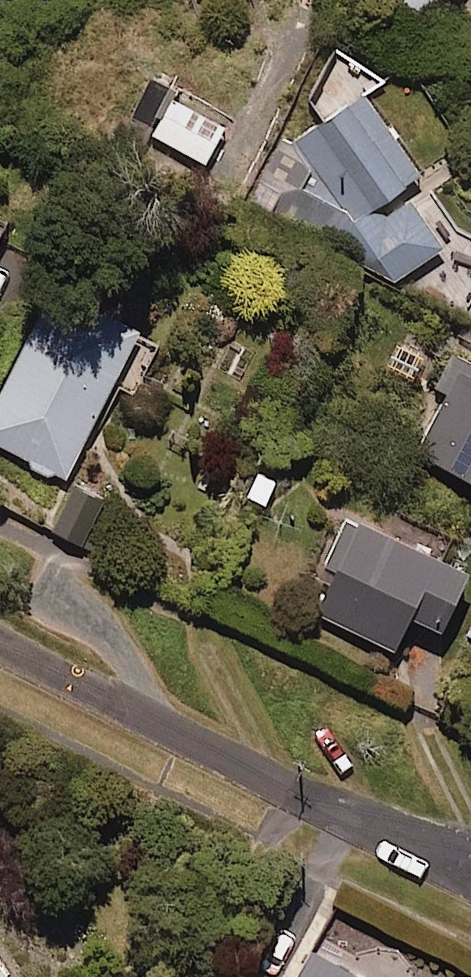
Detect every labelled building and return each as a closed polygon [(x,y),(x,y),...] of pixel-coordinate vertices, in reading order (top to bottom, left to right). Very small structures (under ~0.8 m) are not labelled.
[(256,193),(276,223),(390,277),(439,243),(396,182),(415,168),(361,89),(277,147),(256,193)] [(213,136),(159,110),(149,132),(202,158),(213,136)] [(47,277),(0,381),(0,443),(61,471),(131,315),(47,277)] [(442,389),(414,451),(470,477),(470,373),(468,372),(470,364),(470,359),(451,350),(435,385),(442,389)] [(284,478),(250,462),(225,515),(259,531),(284,478)] [(390,530),(343,512),(306,609),(388,641),(401,607),(437,621),(460,559),(435,549),(441,533),(396,515),(390,530)] [(305,945),(288,976),(364,976),(305,945)]
